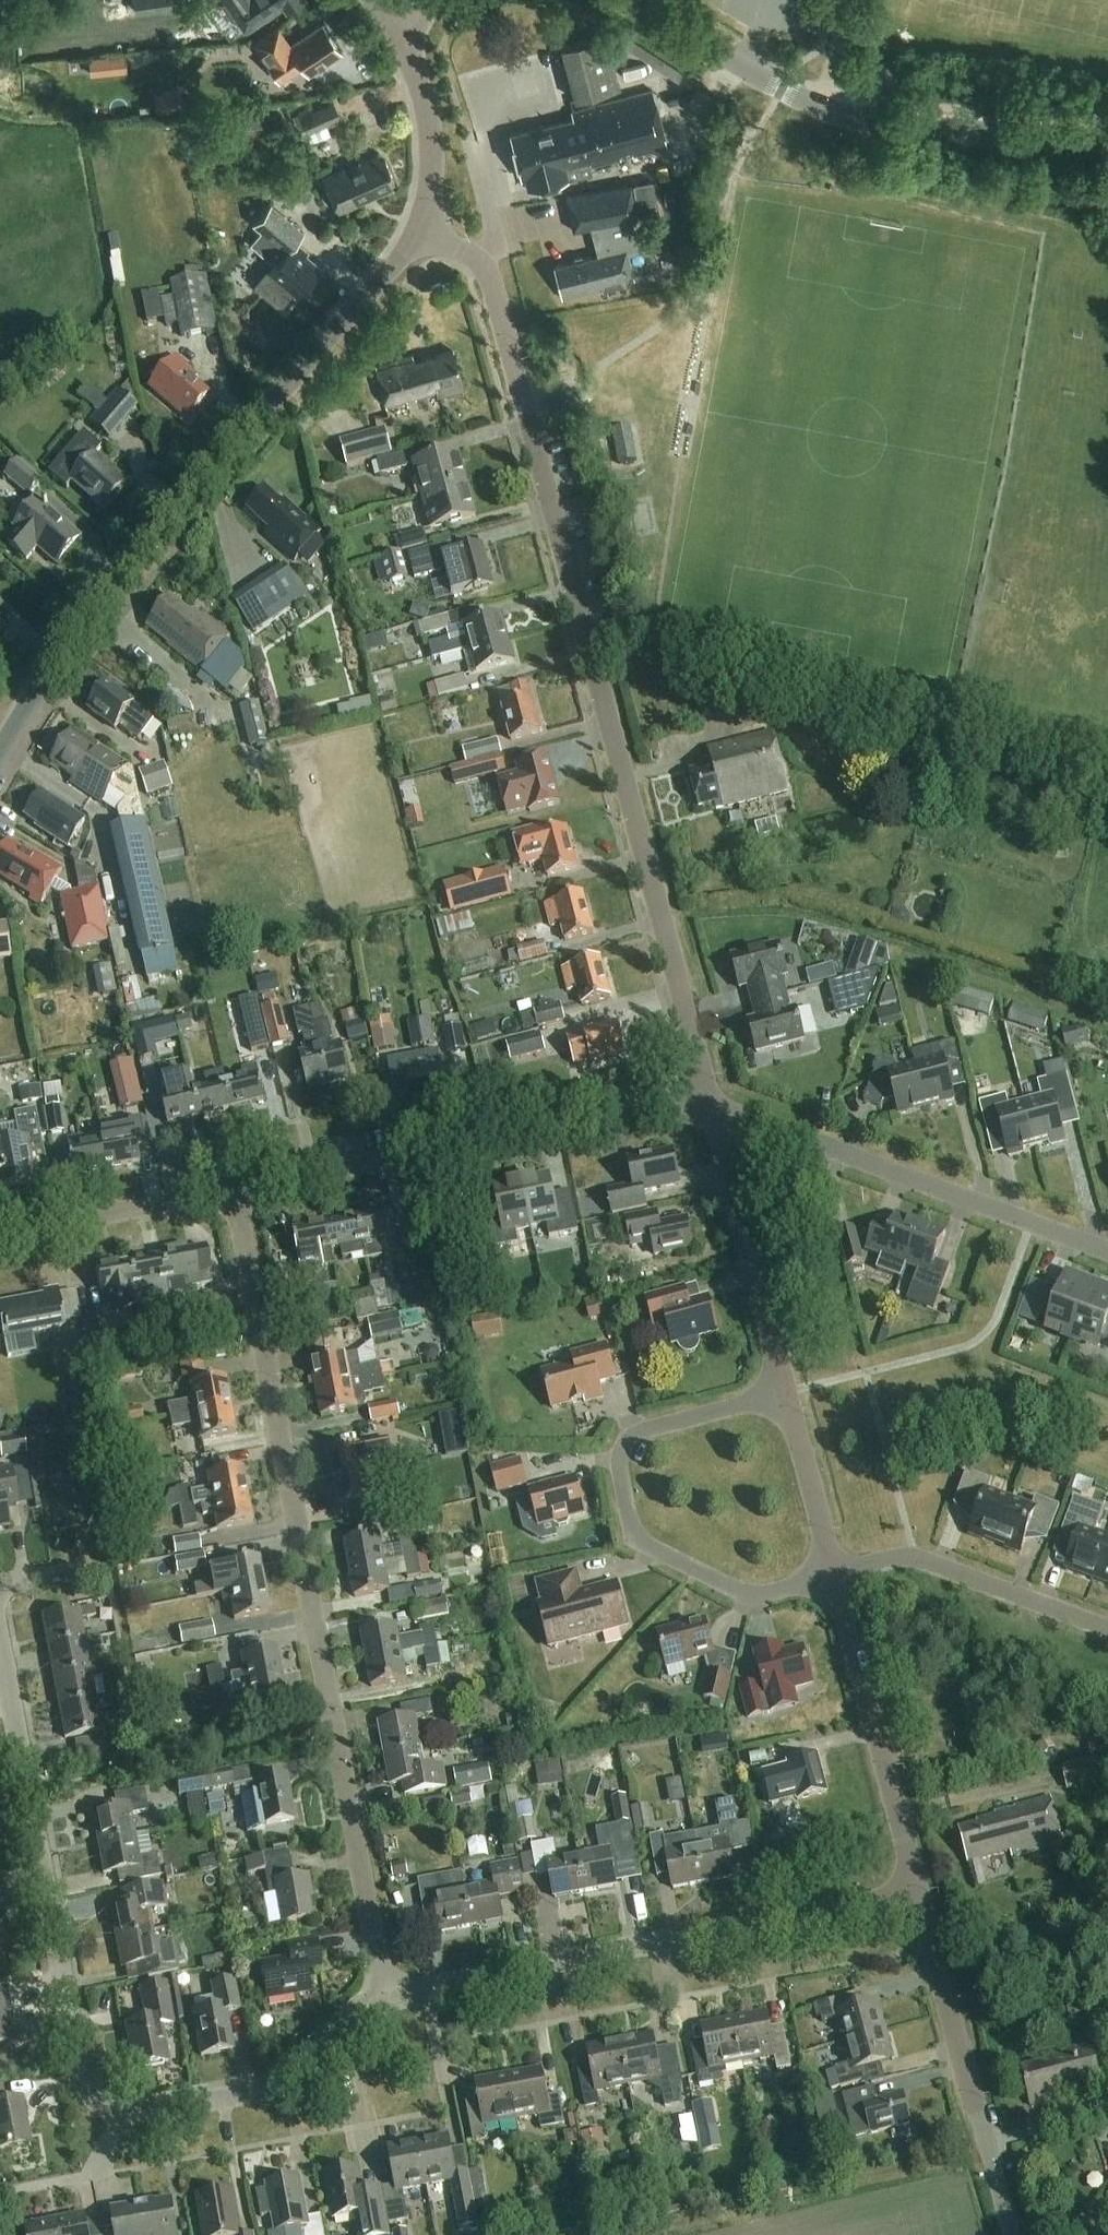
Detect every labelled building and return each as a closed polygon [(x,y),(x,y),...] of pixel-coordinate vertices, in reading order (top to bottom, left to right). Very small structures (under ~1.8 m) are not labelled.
[(135,16),(190,9),(189,0),(133,0),(135,16)] [(251,31),(255,28),(285,9),(288,13),(308,0),(307,0),(231,0),(251,31)] [(308,75),(342,53),(322,23),(290,43),(280,27),(254,44),(277,80),(301,65),(308,75)] [(681,80),(686,71),(630,37),(624,45),(681,80)] [(607,38),(561,50),(574,103),(621,91),(607,38)] [(89,58),(91,76),(126,72),(124,54),(89,58)] [(180,90),(154,94),(157,112),(183,108),(180,90)] [(654,92),(603,105),(572,112),(574,120),(512,135),(523,180),(527,179),(530,188),(593,172),(591,167),(667,146),(654,92)] [(309,141),(329,132),(326,124),(340,118),(333,102),(312,111),(310,107),(292,114),(301,135),(309,141)] [(746,137),(737,132),(732,140),(741,145),(746,137)] [(387,184),(393,181),(384,161),(376,165),(371,156),(323,178),(339,213),(362,203),(361,199),(374,193),(376,198),(390,191),(387,184)] [(591,226),(594,241),(636,232),(633,219),(660,213),(653,181),(631,186),(629,180),(565,195),(573,230),(591,226)] [(294,297),(320,269),(293,243),(303,234),(272,204),(256,221),(257,225),(251,232),(256,236),(250,242),(274,265),(268,272),(266,271),(253,286),(280,309),(292,295),(294,297)] [(636,232),(594,241),(598,257),(552,267),(560,299),(634,282),(626,252),(640,249),(636,232)] [(161,299),(165,325),(166,326),(180,324),(182,336),(206,331),(204,321),(207,320),(197,267),(185,269),(187,279),(171,281),(174,297),(161,299)] [(437,400),(465,391),(453,351),(413,363),(412,357),(374,369),(385,407),(434,392),(437,400)] [(189,421),(213,396),(192,377),(195,371),(179,357),(157,380),(154,377),(150,381),(154,385),(153,387),(189,421)] [(92,424),(120,444),(145,409),(119,390),(111,401),(90,385),(80,399),(100,413),(92,424)] [(629,428),(611,432),(617,464),(636,460),(629,428)] [(340,442),(347,467),(392,455),(384,429),(340,442)] [(86,434),(51,474),(69,490),(73,484),(105,512),(128,486),(96,457),(102,449),(86,434)] [(381,477),(408,470),(404,455),(377,462),(381,477)] [(415,467),(424,498),(465,486),(457,455),(415,467)] [(4,477),(29,498),(43,482),(39,479),(42,476),(22,460),(20,463),(18,461),(4,477)] [(465,486),(424,498),(433,532),(475,521),(465,486)] [(295,563),(323,532),(306,517),(304,520),(281,500),(279,502),(266,491),(248,512),(284,545),(280,550),(295,563)] [(27,560),(38,548),(58,565),(82,538),(38,500),(14,528),(16,529),(6,542),(27,560)] [(402,553),(428,546),(425,533),(398,540),(402,553)] [(433,548),(408,555),(415,579),(445,571),(452,597),(464,593),(465,594),(493,586),(482,548),(436,561),(433,548)] [(389,580),(406,576),(400,554),(383,559),(389,580)] [(232,599),(254,633),(306,598),(284,565),(232,599)] [(171,643),(169,645),(226,692),(247,667),(243,654),(228,642),(232,637),(209,618),(207,619),(195,609),(191,614),(172,598),(149,626),(171,643)] [(424,638),(447,632),(449,639),(428,645),(432,660),(471,651),(509,640),(502,617),(450,630),(447,619),(420,625),(424,638)] [(515,665),(509,640),(471,651),(477,674),(436,685),(440,698),(468,691),(465,678),(515,665)] [(139,739),(154,718),(108,684),(90,709),(114,727),(120,719),(130,726),(127,731),(139,739)] [(511,741),(540,734),(528,685),(510,690),(514,704),(502,707),(511,741)] [(735,696),(731,712),(743,716),(748,699),(735,696)] [(384,702),(379,704),(382,715),(397,711),(393,697),(383,699),(384,702)] [(350,706),(337,709),(340,720),(352,717),(353,719),(375,714),(371,699),(349,704),(350,706)] [(259,703),(240,707),(250,748),(269,743),(259,703)] [(74,782),(102,800),(103,798),(122,811),(126,828),(112,831),(141,956),(144,955),(149,979),(178,972),(173,948),(174,948),(154,859),(132,767),(75,730),(53,761),(77,778),(74,782)] [(718,811),(788,791),(772,736),(709,753),(714,771),(691,778),(700,809),(716,805),(718,811)] [(465,749),(469,766),(501,758),(496,741),(465,749)] [(505,775),(501,758),(469,766),(451,770),(456,787),(505,775)] [(520,775),(499,781),(509,816),(529,810),(530,813),(559,805),(547,761),(518,769),(520,775)] [(174,789),(165,764),(140,773),(148,798),(174,789)] [(68,846),(84,820),(41,792),(27,814),(41,823),(38,827),(68,846)] [(419,807),(405,811),(410,828),(424,824),(419,807)] [(724,817),(727,828),(745,824),(742,813),(724,817)] [(522,867),(544,861),(549,876),(576,869),(566,830),(538,838),(536,829),(513,835),(522,867)] [(63,868),(33,851),(31,855),(10,842),(0,859),(0,874),(33,894),(30,899),(41,905),(63,868)] [(78,891),(58,896),(72,951),(110,941),(94,874),(72,860),(78,891)] [(503,871),(447,886),(455,915),(510,901),(503,871)] [(566,940),(593,933),(583,894),(546,904),(552,928),(562,925),(566,940)] [(470,914),(437,922),(441,940),(474,931),(470,914)] [(13,959),(8,923),(0,924),(0,961),(13,959)] [(511,966),(549,957),(545,941),(517,948),(518,951),(508,953),(511,966)] [(748,987),(752,1003),(785,994),(781,978),(786,977),(778,945),(731,958),(739,989),(748,987)] [(845,978),(876,970),(882,955),(857,946),(845,978)] [(583,1004),(610,998),(601,959),(564,968),(570,993),(580,991),(583,1004)] [(825,969),(828,983),(837,980),(833,966),(825,969)] [(94,970),(100,998),(115,994),(109,967),(94,970)] [(879,971),(841,980),(850,1013),(864,1010),(879,971)] [(885,988),(878,1008),(895,1003),(891,986),(885,988)] [(785,994),(752,1003),(756,1019),(748,1022),(756,1053),(803,1041),(795,1009),(789,1011),(785,994)] [(269,1050),(256,998),(239,1002),(252,1054),(269,1050)] [(310,1007),(316,1032),(327,1030),(325,1022),(336,1020),(332,1002),(310,1007)] [(560,1005),(534,1013),(538,1029),(565,1021),(560,1005)] [(317,1038),(316,1032),(310,1007),(300,1010),(306,1033),(303,1034),(308,1052),(299,1054),(308,1094),(330,1089),(317,1038)] [(275,1009),(264,1012),(272,1047),(290,1043),(283,1017),(277,1018),(275,1009)] [(204,1013),(177,1020),(180,1034),(193,1031),(195,1039),(209,1036),(204,1013)] [(390,1018),(370,1022),(375,1053),(396,1049),(390,1018)] [(425,1045),(434,1043),(430,1019),(420,1020),(425,1045)] [(425,1045),(420,1020),(406,1023),(412,1047),(425,1045)] [(174,1021),(134,1031),(133,1031),(138,1054),(140,1063),(158,1059),(155,1047),(179,1041),(174,1021)] [(364,1022),(345,1026),(349,1041),(368,1037),(364,1022)] [(618,1023),(567,1036),(575,1064),(591,1060),(592,1062),(625,1053),(618,1023)] [(485,1025),(474,1028),(478,1043),(489,1040),(485,1025)] [(444,1030),(448,1056),(467,1052),(463,1027),(444,1030)] [(316,1032),(317,1038),(330,1089),(351,1083),(341,1044),(332,1046),(329,1035),(327,1030),(316,1032)] [(506,1045),(511,1062),(546,1053),(541,1035),(506,1045)] [(929,1062),(915,1066),(926,1109),(954,1102),(947,1074),(961,1070),(954,1042),(926,1050),(929,1062)] [(426,1054),(436,1106),(458,1102),(451,1068),(443,1070),(439,1051),(426,1054)] [(436,1106),(426,1054),(389,1062),(396,1096),(411,1093),(414,1111),(436,1106)] [(77,1058),(65,1060),(66,1069),(78,1067),(77,1058)] [(926,1109),(915,1066),(897,1071),(895,1065),(879,1059),(863,1102),(881,1108),(883,1103),(895,1100),(899,1116),(926,1109)] [(1041,1099),(1024,1103),(1035,1147),(1050,1143),(1051,1146),(1064,1143),(1060,1128),(1057,1116),(1076,1111),(1063,1061),(1043,1067),(1047,1080),(1037,1082),(1041,1099)] [(132,1064),(113,1069),(123,1112),(142,1107),(132,1064)] [(244,1081),(227,1085),(233,1110),(264,1103),(256,1069),(242,1073),(244,1081)] [(208,1090),(195,1093),(201,1117),(233,1110),(227,1085),(224,1072),(205,1076),(208,1090)] [(190,1073),(159,1081),(164,1100),(163,1100),(168,1125),(201,1117),(195,1093),(190,1073)] [(986,1080),(974,1083),(977,1095),(990,1092),(986,1080)] [(572,1085),(577,1101),(591,1097),(587,1081),(572,1085)] [(40,1086),(20,1090),(23,1105),(43,1101),(40,1086)] [(1006,1096),(979,1103),(987,1135),(1002,1132),(1009,1157),(1022,1154),(1021,1150),(1035,1147),(1024,1103),(1009,1108),(1006,1096)] [(59,1098),(45,1100),(51,1135),(65,1132),(59,1098)] [(0,1145),(4,1162),(0,1163),(0,1179),(2,1188),(39,1181),(33,1153),(43,1151),(35,1111),(13,1116),(18,1141),(0,1145)] [(98,1134),(100,1145),(105,1169),(139,1162),(132,1127),(98,1134)] [(75,1175),(105,1169),(100,1145),(84,1148),(81,1137),(68,1139),(75,1175)] [(643,1193),(679,1185),(672,1151),(627,1160),(633,1187),(607,1192),(612,1214),(646,1207),(643,1193)] [(521,1182),(531,1227),(546,1224),(549,1238),(578,1232),(572,1201),(554,1204),(549,1176),(521,1182)] [(515,1230),(531,1227),(521,1182),(493,1188),(499,1216),(482,1219),(489,1250),(518,1244),(515,1230)] [(655,1256),(692,1248),(687,1221),(659,1226),(656,1213),(625,1220),(631,1247),(652,1242),(655,1256)] [(392,1215),(358,1221),(363,1244),(365,1254),(366,1259),(382,1256),(379,1240),(396,1237),(392,1215)] [(905,1265),(921,1224),(896,1215),(892,1227),(876,1222),(866,1250),(905,1265)] [(327,1227),(331,1250),(341,1248),(343,1258),(365,1254),(363,1244),(358,1221),(327,1227)] [(590,1246),(611,1241),(607,1223),(587,1227),(590,1246)] [(945,1233),(921,1224),(905,1265),(918,1270),(912,1284),(940,1294),(950,1267),(935,1262),(945,1233)] [(312,1253),(331,1250),(327,1227),(292,1234),(299,1270),(314,1267),(312,1253)] [(838,1234),(846,1265),(862,1261),(854,1230),(838,1234)] [(161,1256),(166,1281),(183,1278),(185,1290),(213,1285),(205,1247),(161,1256)] [(134,1287),(145,1285),(148,1298),(166,1295),(164,1281),(166,1281),(161,1256),(129,1262),(134,1287)] [(401,1282),(416,1279),(412,1256),(396,1259),(401,1282)] [(100,1293),(103,1293),(106,1309),(137,1303),(134,1287),(129,1262),(95,1269),(100,1293)] [(1050,1284),(1038,1316),(1051,1321),(1049,1327),(1073,1336),(1091,1288),(1066,1278),(1063,1289),(1050,1284)] [(370,1284),(372,1293),(373,1295),(384,1292),(381,1281),(370,1284)] [(339,1286),(314,1291),(319,1316),(344,1311),(339,1286)] [(1073,1336),(1098,1345),(1100,1339),(1107,1342),(1107,1294),(1091,1288),(1073,1336)] [(64,1327),(57,1290),(45,1292),(46,1297),(0,1306),(0,1307),(6,1338),(64,1327)] [(697,1339),(718,1333),(708,1298),(679,1306),(675,1291),(646,1299),(650,1315),(663,1312),(672,1346),(679,1344),(679,1346),(681,1349),(684,1352),(687,1353),(691,1353),(694,1351),(697,1348),(698,1345),(698,1341),(697,1339)] [(200,1320),(216,1317),(212,1293),(196,1296),(200,1320)] [(373,1295),(372,1293),(352,1297),(358,1325),(379,1321),(373,1295)] [(590,1322),(609,1316),(603,1296),(584,1302),(590,1322)] [(84,1313),(91,1351),(111,1347),(104,1310),(84,1313)] [(470,1315),(475,1342),(503,1337),(498,1310),(470,1315)] [(141,1324),(143,1338),(156,1335),(153,1322),(141,1324)] [(374,1327),(377,1341),(405,1337),(401,1323),(374,1327)] [(598,1384),(614,1380),(605,1346),(571,1355),(574,1364),(542,1373),(552,1409),(583,1401),(584,1403),(602,1398),(598,1384)] [(425,1350),(424,1355),(427,1360),(433,1361),(437,1358),(438,1352),(435,1347),(430,1347),(425,1350)] [(317,1362),(309,1364),(315,1393),(350,1386),(366,1383),(378,1380),(382,1379),(379,1364),(369,1366),(360,1367),(359,1360),(358,1354),(346,1357),(317,1362)] [(350,1386),(315,1393),(320,1419),(355,1412),(363,1410),(367,1405),(365,1397),(373,1395),(372,1394),(384,1392),(382,1379),(378,1380),(366,1383),(350,1386)] [(194,1403),(168,1408),(171,1420),(196,1415),(230,1408),(225,1380),(191,1387),(194,1403)] [(68,1388),(72,1419),(86,1417),(85,1409),(88,1408),(85,1386),(68,1388)] [(369,1409),(372,1424),(400,1418),(397,1403),(369,1409)] [(117,1430),(128,1427),(127,1426),(143,1423),(140,1407),(124,1410),(125,1415),(114,1417),(117,1430)] [(196,1415),(171,1420),(173,1433),(199,1427),(201,1442),(236,1436),(230,1408),(196,1415)] [(459,1413),(441,1417),(449,1458),(467,1455),(459,1413)] [(130,1441),(128,1427),(117,1430),(119,1443),(130,1441)] [(2,1460),(27,1455),(24,1437),(0,1441),(0,1449),(2,1460)] [(335,1452),(326,1454),(332,1481),(367,1474),(387,1470),(400,1467),(402,1467),(400,1454),(372,1444),(361,1446),(335,1452)] [(520,1459),(490,1467),(498,1494),(528,1486),(520,1459)] [(12,1473),(11,1467),(0,1469),(0,1530),(7,1529),(3,1504),(17,1501),(12,1473)] [(405,1481),(418,1479),(416,1467),(403,1469),(405,1481)] [(210,1489),(191,1492),(193,1507),(201,1505),(212,1503),(247,1496),(242,1468),(207,1475),(210,1489)] [(401,1468),(387,1470),(390,1489),(404,1486),(401,1468)] [(984,1538),(996,1543),(1012,1501),(987,1492),(991,1481),(966,1472),(954,1506),(969,1512),(976,1517),(969,1535),(983,1540),(984,1538)] [(367,1474),(332,1481),(338,1509),(373,1502),(367,1474)] [(569,1519),(585,1515),(575,1479),(528,1492),(538,1527),(554,1523),(555,1525),(559,1527),(567,1525),(569,1521),(569,1519)] [(179,1509),(193,1507),(190,1487),(175,1490),(179,1509)] [(169,1494),(165,1506),(166,1510),(178,1508),(176,1493),(169,1494)] [(212,1503),(201,1505),(203,1517),(215,1515),(218,1531),(253,1524),(247,1496),(212,1503)] [(1012,1501),(996,1543),(1006,1546),(1006,1548),(1020,1554),(1026,1536),(1034,1536),(1047,1541),(1059,1507),(1035,1498),(1031,1508),(1012,1501)] [(1095,1579),(1107,1544),(1107,1537),(1095,1532),(1103,1509),(1074,1498),(1061,1533),(1076,1538),(1066,1568),(1095,1579)] [(193,1507),(179,1509),(183,1529),(197,1526),(193,1507)] [(414,1513),(417,1528),(434,1525),(431,1510),(414,1513)] [(172,1541),(175,1556),(202,1551),(199,1536),(172,1541)] [(350,1571),(386,1564),(380,1536),(344,1543),(350,1571)] [(404,1560),(418,1557),(414,1537),(400,1539),(404,1560)] [(1095,1579),(1107,1584),(1107,1544),(1095,1579)] [(203,1555),(174,1560),(177,1576),(206,1570),(203,1555)] [(422,1576),(418,1557),(350,1571),(355,1598),(390,1591),(387,1574),(397,1573),(395,1566),(405,1565),(408,1579),(422,1576)] [(224,1565),(230,1593),(264,1586),(258,1558),(224,1565)] [(215,1573),(199,1575),(201,1595),(189,1597),(191,1618),(220,1614),(215,1573)] [(550,1648),(627,1628),(616,1585),(581,1594),(576,1573),(537,1584),(542,1604),(539,1605),(550,1648)] [(438,1583),(412,1587),(415,1604),(441,1599),(438,1583)] [(264,1586),(230,1593),(235,1621),(269,1615),(264,1586)] [(447,1601),(412,1608),(415,1623),(450,1616),(447,1601)] [(42,1618),(48,1648),(83,1641),(79,1620),(96,1617),(95,1608),(42,1618)] [(666,1668),(714,1655),(705,1621),(657,1633),(666,1668)] [(178,1629),(182,1646),(216,1639),(212,1622),(178,1629)] [(397,1626),(362,1633),(368,1661),(402,1654),(424,1650),(438,1647),(434,1627),(420,1629),(421,1634),(399,1638),(397,1626)] [(98,1632),(87,1634),(88,1641),(99,1639),(98,1632)] [(83,1642),(83,1641),(48,1648),(54,1679),(89,1672),(85,1651),(102,1648),(100,1638),(99,1639),(88,1641),(83,1642)] [(793,1689),(812,1684),(802,1648),(783,1653),(781,1646),(755,1653),(763,1683),(741,1689),(748,1719),(797,1706),(793,1689)] [(438,1647),(424,1650),(425,1657),(427,1669),(442,1667),(438,1647)] [(241,1656),(245,1673),(231,1675),(233,1686),(247,1684),(282,1678),(276,1649),(241,1656)] [(424,1650),(402,1654),(404,1664),(417,1662),(416,1659),(425,1657),(424,1650)] [(402,1654),(368,1661),(373,1689),(408,1682),(404,1664),(402,1654)] [(224,1689),(220,1667),(206,1670),(210,1691),(224,1689)] [(54,1679),(59,1709),(95,1702),(95,1701),(91,1681),(107,1678),(105,1668),(89,1672),(54,1679)] [(725,1703),(731,1678),(710,1672),(704,1698),(725,1703)] [(287,1706),(282,1678),(247,1684),(252,1713),(287,1706)] [(224,1689),(210,1691),(214,1710),(228,1707),(224,1689)] [(96,1711),(112,1708),(110,1698),(95,1701),(95,1702),(59,1709),(65,1740),(100,1733),(96,1711)] [(380,1727),(385,1757),(423,1750),(418,1720),(434,1717),(431,1703),(403,1708),(405,1722),(380,1727)] [(516,1714),(507,1716),(509,1727),(519,1725),(516,1714)] [(103,1737),(75,1743),(78,1757),(106,1752),(103,1737)] [(1048,1738),(1035,1747),(1033,1749),(1040,1759),(1055,1749),(1048,1738)] [(391,1787),(403,1785),(407,1799),(448,1792),(442,1760),(425,1762),(423,1750),(385,1757),(391,1787)] [(1061,1767),(1068,1791),(1107,1780),(1107,1754),(1061,1767)] [(799,1802),(813,1798),(828,1794),(818,1756),(788,1764),(799,1802)] [(536,1767),(540,1789),(563,1785),(559,1763),(536,1767)] [(488,1765),(455,1772),(458,1791),(492,1784),(488,1765)] [(205,1791),(233,1785),(230,1769),(202,1775),(205,1791)] [(181,1795),(204,1791),(201,1775),(178,1779),(181,1795)] [(246,1797),(241,1798),(248,1834),(263,1831),(263,1830),(294,1823),(285,1776),(243,1784),(246,1797)] [(754,1782),(758,1803),(769,1801),(765,1780),(754,1782)] [(510,1807),(518,1806),(515,1787),(507,1788),(510,1807)] [(93,1813),(99,1844),(136,1837),(132,1815),(150,1812),(146,1790),(115,1796),(117,1809),(93,1813)] [(469,1791),(451,1796),(454,1810),(473,1806),(469,1791)] [(207,1797),(211,1817),(224,1814),(220,1795),(207,1797)] [(612,1800),(617,1826),(631,1823),(626,1797),(612,1800)] [(694,1833),(704,1886),(734,1880),(729,1856),(756,1850),(751,1822),(739,1824),(734,1799),(715,1803),(720,1828),(694,1833)] [(427,1817),(447,1813),(445,1800),(425,1805),(427,1817)] [(1007,1863),(1064,1848),(1051,1801),(998,1816),(999,1818),(977,1824),(978,1827),(961,1831),(971,1869),(1006,1859),(1007,1863)] [(518,1806),(510,1807),(512,1816),(513,1823),(532,1819),(529,1804),(518,1806)] [(632,1809),(636,1836),(654,1833),(649,1806),(632,1809)] [(513,1823),(517,1844),(536,1841),(532,1819),(513,1823)] [(600,1852),(578,1857),(585,1894),(616,1888),(612,1867),(639,1862),(632,1825),(596,1831),(600,1852)] [(704,1886),(694,1833),(665,1839),(665,1838),(652,1840),(658,1870),(670,1867),(675,1892),(704,1886)] [(132,1881),(162,1876),(157,1854),(140,1856),(136,1837),(99,1844),(105,1872),(129,1868),(132,1881)] [(553,1843),(531,1847),(537,1877),(550,1875),(555,1900),(585,1894),(578,1857),(557,1861),(553,1843)] [(272,1847),(274,1855),(289,1853),(287,1844),(272,1847)] [(513,1844),(504,1846),(506,1859),(516,1857),(513,1844)] [(214,1856),(203,1858),(205,1872),(217,1870),(214,1856)] [(494,1883),(464,1889),(472,1929),(502,1923),(498,1900),(524,1895),(518,1860),(491,1866),(494,1883)] [(409,1876),(407,1866),(392,1869),(395,1879),(409,1876)] [(164,1869),(166,1881),(174,1879),(172,1868),(164,1869)] [(291,1868),(264,1873),(269,1896),(275,1894),(282,1925),(313,1919),(307,1892),(311,1891),(309,1878),(294,1881),(291,1868)] [(439,1874),(419,1878),(420,1882),(423,1898),(427,1915),(438,1912),(442,1935),(472,1929),(464,1889),(443,1893),(442,1889),(440,1878),(439,1874)] [(168,1907),(164,1886),(121,1894),(123,1904),(111,1907),(117,1938),(154,1931),(150,1911),(168,1907)] [(149,1976),(162,1973),(180,1970),(178,1962),(185,1961),(183,1951),(175,1953),(174,1948),(158,1951),(154,1931),(117,1938),(123,1968),(147,1965),(149,1976)] [(308,1971),(325,1968),(321,1942),(288,1948),(290,1963),(262,1968),(268,2000),(312,1993),(308,1971)] [(216,1997),(194,2002),(196,2011),(195,2011),(204,2057),(235,2052),(227,2013),(240,2010),(235,1981),(214,1985),(216,1997)] [(142,2005),(145,2005),(148,2021),(127,2025),(136,2069),(168,2063),(161,2028),(175,2025),(167,1983),(139,1988),(142,2005)] [(13,2043),(8,2016),(13,2015),(8,1989),(0,1991),(0,2045),(13,2043)] [(1066,2006),(1069,2017),(1103,2008),(1100,1997),(1066,2006)] [(839,2023),(845,2045),(887,2033),(879,2003),(850,2011),(847,2000),(819,2007),(824,2027),(839,2023)] [(735,2023),(743,2068),(777,2061),(779,2073),(794,2070),(786,2030),(772,2033),(769,2016),(735,2023)] [(716,2073),(743,2068),(735,2023),(701,2029),(704,2044),(694,2046),(702,2089),(719,2086),(716,2073)] [(845,2045),(851,2070),(826,2077),(831,2095),(870,2084),(866,2070),(894,2062),(887,2033),(845,2045)] [(630,2089),(647,2086),(664,2095),(666,2108),(681,2105),(669,2047),(656,2050),(654,2038),(621,2045),(630,2089)] [(588,2052),(591,2062),(576,2066),(585,2112),(599,2109),(597,2096),(630,2089),(621,2045),(588,2052)] [(1035,2107),(1105,2088),(1093,2046),(1055,2057),(1057,2064),(1025,2072),(1035,2107)] [(519,2122),(539,2118),(541,2130),(550,2128),(551,2130),(565,2127),(560,2098),(546,2101),(540,2072),(510,2078),(519,2122)] [(485,2128),(519,2122),(510,2078),(476,2084),(481,2111),(467,2113),(473,2143),(487,2141),(485,2128)] [(32,2142),(23,2095),(7,2098),(5,2087),(0,2088),(0,2148),(32,2142)] [(874,2089),(843,2097),(854,2139),(911,2124),(904,2096),(878,2103),(874,2089)] [(832,2097),(815,2101),(829,2151),(846,2147),(832,2097)] [(698,2132),(717,2128),(712,2102),(693,2106),(698,2132)] [(696,2133),(692,2117),(679,2120),(682,2135),(696,2133)] [(582,2135),(586,2157),(605,2153),(601,2131),(582,2135)] [(476,2209),(469,2172),(457,2175),(450,2139),(419,2145),(427,2186),(450,2182),(456,2212),(459,2229),(478,2226),(475,2209),(476,2209)] [(403,2191),(427,2186),(419,2145),(388,2151),(396,2187),(383,2189),(390,2227),(409,2223),(403,2191)] [(574,2160),(577,2173),(585,2171),(582,2158),(574,2160)] [(381,2198),(369,2201),(363,2168),(327,2175),(336,2221),(363,2215),(367,2234),(389,2234),(381,2198)] [(469,2172),(476,2209),(489,2207),(482,2169),(469,2172)] [(323,2218),(310,2220),(302,2179),(268,2186),(269,2191),(258,2193),(263,2219),(273,2217),(276,2234),(302,2229),(303,2234),(326,2234),(323,2218)] [(233,2190),(198,2197),(205,2234),(242,2234),(233,2190)] [(142,2205),(147,2234),(179,2234),(172,2201),(154,2205),(154,2203),(142,2205)] [(142,2205),(129,2207),(129,2209),(111,2212),(115,2234),(147,2234),(142,2205)] [(56,2222),(59,2234),(103,2234),(102,2232),(100,2220),(89,2222),(87,2216),(56,2222)] [(56,2222),(27,2227),(28,2234),(59,2234),(56,2222)]
